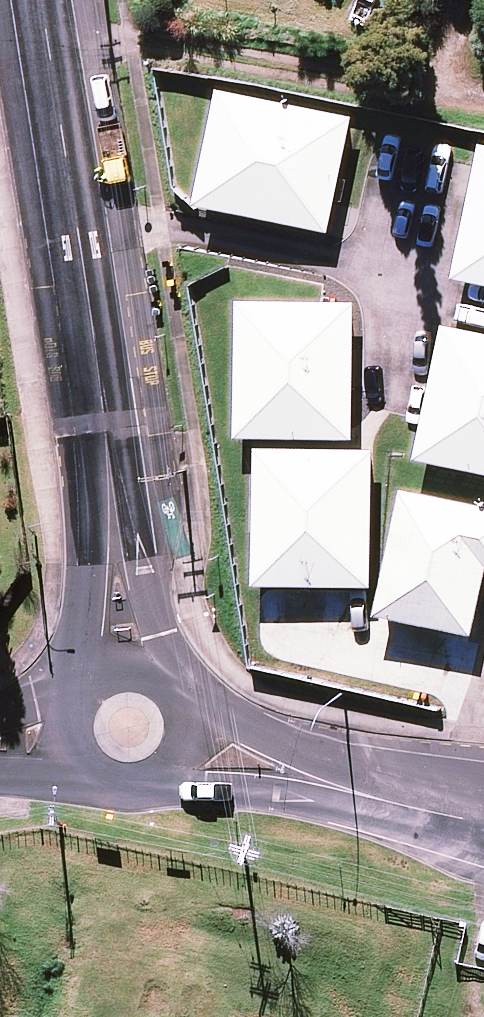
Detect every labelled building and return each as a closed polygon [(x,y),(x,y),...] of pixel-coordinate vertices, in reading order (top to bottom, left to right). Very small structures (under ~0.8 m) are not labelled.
[(345,104),(200,72),(173,195),(318,227),(345,104)] [(471,136),(442,269),(483,278),(483,138),(471,136)] [(343,289),(221,288),(219,428),(342,429),(343,289)] [(436,302),(407,436),(483,452),(483,313),(436,302)] [(354,440),(232,439),(230,579),(353,580),(354,440)] [(381,478),(351,611),(469,637),(483,570),(483,500),(381,478)]
